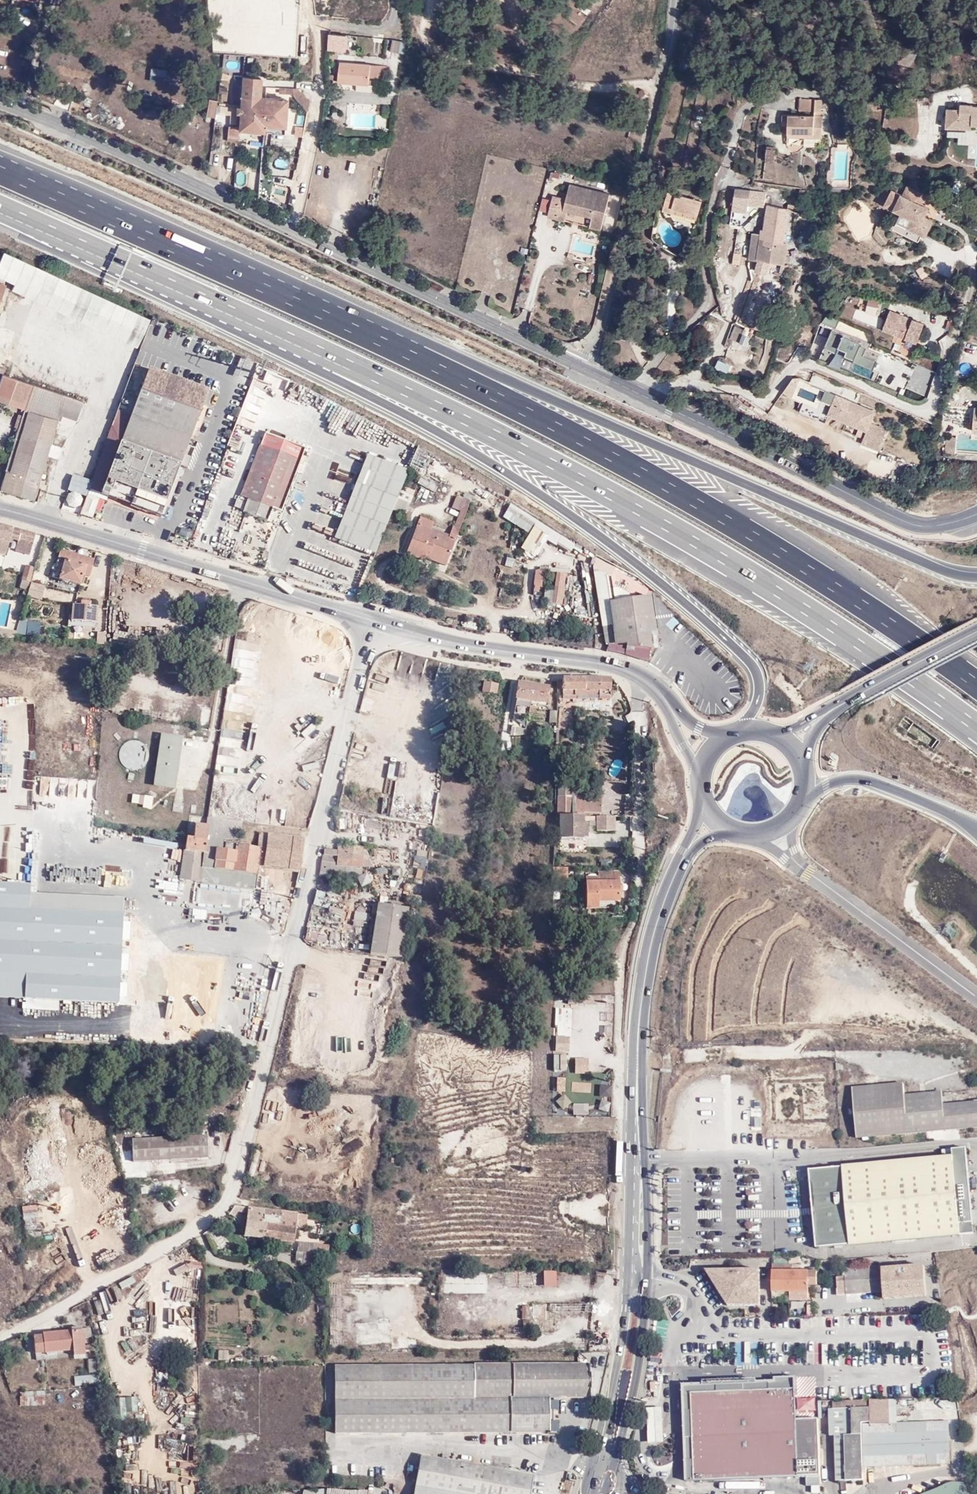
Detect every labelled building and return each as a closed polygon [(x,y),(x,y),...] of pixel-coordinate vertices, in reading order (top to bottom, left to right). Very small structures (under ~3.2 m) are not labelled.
[(687,6),(678,21),(686,27),(696,12),(687,6)] [(346,30),(331,28),(330,43),(344,45),(346,30)] [(707,37),(698,35),(696,43),(705,45),(707,37)] [(347,53),(373,53),(373,37),(347,37),(347,53)] [(391,40),(390,52),(403,53),(404,41),(391,40)] [(384,62),(342,57),(339,77),(369,82),(370,75),(383,77),(384,62)] [(162,84),(163,70),(150,68),(149,83),(162,84)] [(246,75),(243,120),(243,129),(268,130),(269,125),(289,126),(290,97),(264,95),(265,86),(265,76),(246,75)] [(289,94),(296,94),(300,99),(300,88),(288,87),(289,94)] [(370,102),(371,88),(357,87),(356,101),(370,102)] [(313,101),(300,88),(300,99),(310,112),(313,101)] [(215,95),(207,93),(204,112),(212,113),(215,95)] [(813,101),(797,100),(796,111),(813,112),(813,101)] [(945,128),(976,130),(976,104),(946,103),(945,128)] [(220,108),(220,120),(228,120),(228,108),(220,108)] [(821,116),(813,116),(813,118),(780,117),(780,126),(787,126),(786,138),(819,139),(821,116)] [(228,136),(242,136),(243,129),(243,120),(230,119),(228,136)] [(308,126),(299,125),(299,136),(307,137),(308,126)] [(775,149),(764,149),(764,161),(775,161),(775,149)] [(555,220),(557,209),(566,211),(590,216),(587,227),(600,230),(608,194),(567,184),(563,200),(550,197),(546,218),(555,220)] [(803,202),(805,190),(797,189),(794,200),(803,202)] [(733,203),(747,205),(763,206),(763,193),(734,191),(733,203)] [(894,227),(920,239),(923,232),(927,233),(934,219),(925,215),(930,205),(902,192),(895,207),(902,210),(894,227)] [(672,216),(698,220),(701,208),(664,201),(661,219),(671,222),(672,216)] [(747,212),(747,205),(733,203),(732,210),(747,212)] [(785,216),(786,209),(767,207),(764,232),(761,232),(761,236),(760,239),(765,240),(765,245),(786,247),(787,242),(784,241),(788,217),(785,216)] [(557,209),(555,220),(564,221),(566,211),(557,209)] [(697,226),(698,220),(672,216),(671,222),(697,226)] [(784,261),(784,260),(786,247),(765,245),(765,240),(760,239),(761,236),(755,235),(752,258),(769,260),(783,261),(784,261)] [(22,260),(2,251),(0,256),(0,276),(13,282),(22,260)] [(768,267),(769,260),(752,258),(751,265),(752,266),(768,267)] [(113,323),(138,335),(147,314),(22,260),(15,277),(62,299),(113,323)] [(781,273),(786,274),(789,261),(784,260),(784,261),(783,261),(781,273)] [(62,299),(15,277),(10,289),(134,343),(138,335),(113,323),(62,299)] [(693,292),(692,280),(683,281),(683,292),(693,292)] [(926,321),(891,308),(884,327),(918,340),(926,321)] [(734,345),(739,333),(731,330),(726,341),(734,345)] [(750,338),(739,333),(734,345),(744,349),(750,338)] [(838,337),(833,347),(846,353),(850,343),(838,337)] [(131,419),(115,414),(111,426),(186,454),(208,393),(148,371),(131,419)] [(6,404),(7,399),(25,404),(31,385),(0,376),(0,377),(0,402),(6,404)] [(23,410),(21,416),(17,414),(13,427),(18,428),(0,486),(0,489),(32,499),(57,416),(75,422),(81,401),(31,385),(25,404),(23,410)] [(836,394),(827,414),(867,432),(861,444),(873,449),(882,428),(871,423),(875,412),(836,394)] [(7,399),(6,404),(23,410),(25,404),(7,399)] [(111,426),(102,450),(87,493),(101,498),(115,503),(117,499),(130,505),(132,500),(148,506),(145,515),(162,521),(186,454),(111,426)] [(947,434),(946,449),(957,450),(958,435),(947,434)] [(91,473),(101,443),(91,439),(81,470),(91,473)] [(265,449),(296,461),(298,453),(267,442),(265,449)] [(241,496),(247,499),(265,449),(258,446),(241,496)] [(269,506),(278,509),(287,485),(281,483),(285,469),(292,471),(296,461),(265,449),(247,499),(251,500),(269,506)] [(373,553),(385,524),(390,511),(395,498),(406,471),(368,456),(336,537),(373,553)] [(281,483),(287,485),(292,471),(285,469),(281,483)] [(80,513),(79,515),(94,519),(101,498),(87,493),(81,509),(80,513)] [(408,503),(395,498),(390,511),(403,516),(408,503)] [(117,499),(115,503),(145,515),(148,506),(132,500),(130,505),(117,499)] [(453,509),(460,512),(463,504),(469,507),(470,503),(457,499),(453,509)] [(246,515),(263,521),(269,506),(251,500),(246,515)] [(569,552),(575,542),(509,503),(502,516),(528,532),(520,546),(536,556),(546,539),(569,552)] [(425,559),(428,551),(448,559),(469,507),(463,504),(460,512),(449,539),(430,532),(417,527),(406,555),(424,561),(425,559)] [(417,527),(430,532),(433,523),(420,517),(417,527)] [(34,531),(0,523),(0,555),(7,557),(12,539),(20,542),(17,551),(29,555),(36,532),(34,531)] [(428,551),(425,559),(445,567),(448,559),(428,551)] [(87,560),(61,552),(53,576),(81,585),(83,576),(92,579),(97,560),(89,557),(87,560)] [(33,567),(26,565),(21,585),(27,587),(33,567)] [(541,584),(542,569),(535,568),(533,583),(541,584)] [(592,571),(607,662),(609,662),(615,661),(614,648),(624,646),(625,650),(651,651),(648,635),(655,634),(650,599),(617,605),(613,605),(608,577),(592,571)] [(556,581),(552,605),(562,607),(566,574),(558,572),(556,581)] [(612,576),(608,577),(613,605),(617,605),(612,576)] [(543,604),(552,605),(556,581),(546,579),(543,604)] [(41,599),(45,584),(31,580),(27,594),(41,599)] [(81,607),(73,607),(71,623),(97,625),(98,609),(91,608),(92,603),(82,602),(81,607)] [(40,625),(28,624),(27,638),(39,639),(40,625)] [(296,640),(294,654),(310,656),(311,642),(296,640)] [(163,671),(162,677),(176,680),(177,673),(163,671)] [(613,701),(613,680),(613,679),(612,679),(596,677),(579,677),(563,678),(562,679),(555,678),(555,699),(577,700),(577,697),(602,698),(602,700),(613,701)] [(498,682),(482,678),(479,691),(495,694),(498,682)] [(529,705),(530,700),(543,702),(545,688),(518,683),(514,712),(527,714),(529,705)] [(132,705),(134,693),(123,690),(121,703),(132,705)] [(153,713),(153,700),(138,699),(138,713),(153,713)] [(167,719),(169,702),(161,701),(159,718),(167,719)] [(172,702),(172,717),(186,717),(186,703),(172,702)] [(531,724),(542,726),(546,709),(535,707),(531,724)] [(515,733),(526,734),(527,718),(516,717),(515,733)] [(182,738),(161,735),(153,788),(175,792),(182,738)] [(120,743),(122,768),(148,766),(146,741),(120,743)] [(559,797),(576,798),(577,790),(572,790),(572,781),(569,781),(569,775),(562,774),(562,781),(559,781),(559,797)] [(389,794),(386,807),(397,810),(400,797),(389,794)] [(152,799),(139,797),(138,805),(151,807),(152,799)] [(576,798),(559,797),(559,814),(601,815),(601,798),(576,798)] [(624,814),(633,813),(632,802),(624,802),(624,814)] [(588,831),(596,831),(615,831),(615,818),(596,817),(596,822),(589,822),(589,826),(583,826),(583,817),(560,816),(559,839),(583,840),(588,840),(588,839),(588,831)] [(207,819),(206,828),(208,828),(209,828),(210,834),(225,836),(225,838),(237,839),(237,835),(239,835),(240,823),(207,819)] [(186,838),(180,880),(200,883),(208,828),(206,828),(194,826),(192,838),(186,837),(186,838)] [(215,848),(223,849),(225,838),(225,836),(210,834),(209,828),(208,828),(200,883),(225,887),(244,889),(254,890),(254,884),(241,882),(231,881),(233,870),(214,868),(215,848)] [(259,834),(257,849),(256,866),(284,869),(282,879),(284,885),(297,882),(303,840),(259,834)] [(235,851),(236,846),(237,839),(225,838),(223,849),(235,851)] [(362,856),(350,854),(351,846),(338,844),(337,852),(324,850),(320,877),(345,880),(345,873),(360,875),(361,866),(362,856)] [(236,846),(235,851),(233,870),(242,872),(241,882),(254,884),(255,874),(256,866),(257,849),(236,846)] [(362,856),(361,866),(367,867),(367,856),(362,847),(351,846),(350,854),(362,856)] [(214,868),(233,870),(235,851),(223,849),(215,848),(214,868)] [(121,914),(103,913),(28,910),(29,903),(29,895),(30,865),(0,863),(0,997),(35,999),(62,1000),(117,1003),(121,914)] [(565,869),(554,869),(554,883),(568,883),(568,869),(565,869)] [(231,881),(241,882),(242,872),(233,870),(231,881)] [(617,903),(616,875),(600,875),(600,879),(599,884),(585,884),(585,911),(599,911),(600,902),(617,903)] [(339,887),(338,893),(353,896),(354,890),(339,887)] [(312,904),(328,907),(331,892),(315,889),(312,904)] [(29,903),(28,910),(103,913),(121,914),(122,899),(29,895),(29,903)] [(599,911),(617,912),(617,903),(600,902),(599,911)] [(407,910),(377,905),(370,955),(399,960),(407,910)] [(355,911),(354,922),(366,924),(368,912),(355,911)] [(175,985),(172,1034),(201,1037),(203,1008),(204,973),(176,972),(175,985)] [(570,1051),(569,1035),(554,1035),(554,1051),(570,1051)] [(483,1058),(486,1043),(473,1041),(470,1056),(483,1058)] [(566,1070),(566,1053),(553,1053),(553,1070),(566,1070)] [(526,1072),(525,1056),(516,1057),(516,1072),(526,1072)] [(574,1057),(575,1073),(589,1073),(588,1057),(574,1057)] [(565,1091),(565,1076),(555,1076),(555,1091),(565,1091)] [(947,1100),(945,1087),(907,1091),(906,1079),(854,1084),(858,1132),(976,1121),(976,1097),(947,1100)] [(598,1085),(600,1096),(611,1095),(610,1084),(598,1085)] [(554,1102),(561,1110),(571,1102),(564,1094),(554,1102)] [(599,1110),(608,1111),(609,1101),(600,1100),(599,1110)] [(573,1102),(573,1114),(588,1114),(588,1102),(573,1102)] [(206,1137),(134,1142),(135,1163),(207,1157),(206,1137)] [(954,1148),(954,1154),(955,1173),(966,1172),(964,1147),(954,1148)] [(955,1173),(954,1154),(809,1167),(816,1246),(974,1233),(968,1172),(966,1172),(955,1173)] [(39,1226),(37,1204),(24,1205),(26,1227),(39,1226)] [(262,1225),(263,1213),(257,1212),(246,1211),(244,1237),(263,1240),(265,1226),(262,1225)] [(279,1214),(263,1213),(262,1225),(265,1226),(263,1240),(277,1241),(279,1214)] [(279,1214),(277,1241),(292,1243),(292,1239),(298,1239),(299,1234),(293,1233),(295,1215),(279,1214)] [(792,1232),(801,1230),(800,1222),(790,1224),(792,1232)] [(320,1254),(293,1250),(292,1259),(296,1259),(296,1264),(302,1264),(302,1263),(307,1263),(306,1268),(318,1270),(320,1254)] [(881,1268),(881,1257),(844,1261),(845,1272),(881,1268)] [(883,1294),(881,1268),(845,1272),(845,1279),(847,1297),(883,1294)] [(928,1268),(886,1270),(887,1293),(930,1290),(928,1268)] [(759,1270),(707,1271),(729,1306),(760,1305),(759,1270)] [(772,1291),(809,1292),(809,1286),(809,1272),(793,1272),(782,1272),(772,1272),(772,1291)] [(809,1272),(809,1286),(817,1286),(817,1272),(809,1272)] [(556,1290),(556,1275),(506,1275),(506,1290),(556,1290)] [(847,1297),(845,1279),(838,1280),(838,1297),(847,1297)] [(344,1347),(344,1286),(329,1286),(329,1347),(344,1347)] [(547,1306),(533,1306),(533,1320),(547,1320),(547,1306)] [(552,1322),(542,1322),(542,1333),(552,1333),(552,1322)] [(388,1325),(358,1326),(358,1345),(388,1345),(388,1325)] [(76,1355),(77,1362),(98,1360),(96,1347),(86,1348),(86,1341),(95,1340),(94,1333),(44,1339),(45,1342),(33,1343),(35,1359),(43,1359),(42,1358),(76,1355)] [(418,1336),(391,1335),(391,1347),(417,1347),(418,1336)] [(35,1359),(36,1366),(77,1362),(76,1355),(42,1358),(43,1359),(35,1359)] [(445,1370),(333,1372),(333,1438),(472,1437),(550,1435),(549,1403),(588,1401),(588,1367),(570,1367),(445,1370)] [(94,1375),(75,1376),(76,1385),(95,1383),(94,1375)] [(687,1481),(807,1476),(808,1486),(820,1485),(818,1419),(796,1419),(795,1400),(794,1381),(789,1382),(789,1379),(774,1379),(774,1382),(683,1386),(687,1481)] [(45,1404),(45,1390),(20,1390),(20,1405),(45,1404)] [(817,1397),(797,1397),(798,1414),(818,1414),(817,1397)] [(893,1426),(892,1399),(847,1401),(847,1409),(832,1410),(832,1432),(838,1432),(839,1482),(867,1480),(866,1469),(950,1465),(948,1423),(900,1426),(893,1426)] [(892,1399),(893,1426),(900,1426),(899,1399),(892,1399)] [(662,1406),(647,1407),(648,1431),(649,1442),(664,1441),(663,1420),(662,1406)] [(134,1468),(142,1462),(138,1457),(130,1463),(134,1468)] [(538,1480),(421,1459),(416,1493),(535,1493),(538,1480)] [(971,1489),(966,1477),(956,1476),(950,1478),(918,1492),(918,1493),(971,1493),(971,1489)]
